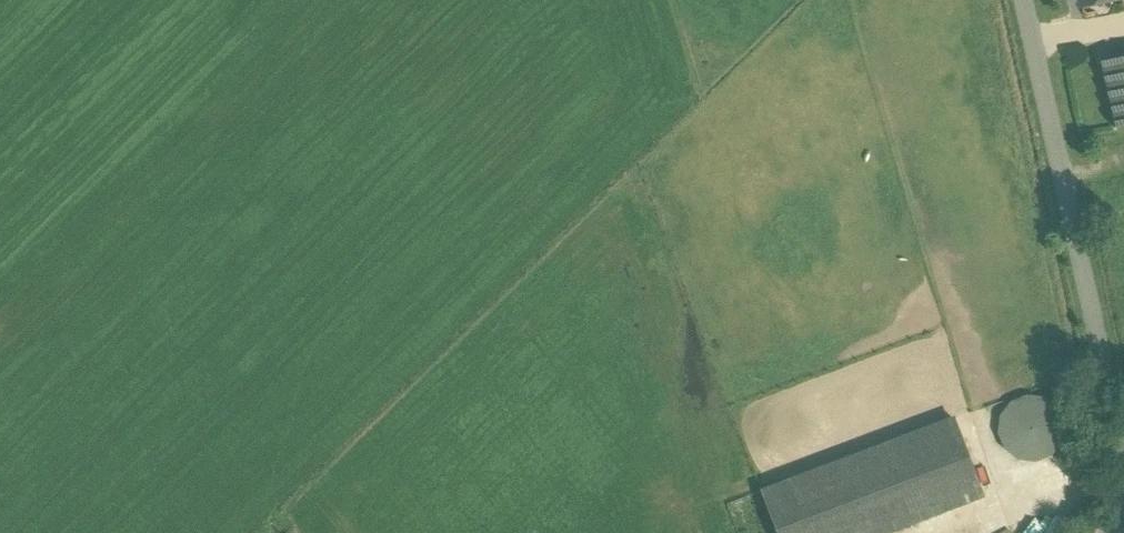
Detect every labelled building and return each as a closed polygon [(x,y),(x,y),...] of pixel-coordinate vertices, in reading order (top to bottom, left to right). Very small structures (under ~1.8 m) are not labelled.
[(1101,62),(1115,128),(1123,126),(1123,57),(1101,62)] [(1027,397),(1013,403),(1005,413),(1001,424),(1001,440),(1007,450),(1013,456),(1023,462),(1038,463),(1052,458),(1059,453),(1065,443),(1067,428),(1066,421),(1061,410),(1056,405),(1046,399),(1038,397),(1027,397)] [(982,497),(953,419),(761,492),(777,532),(886,532),(982,497)]
